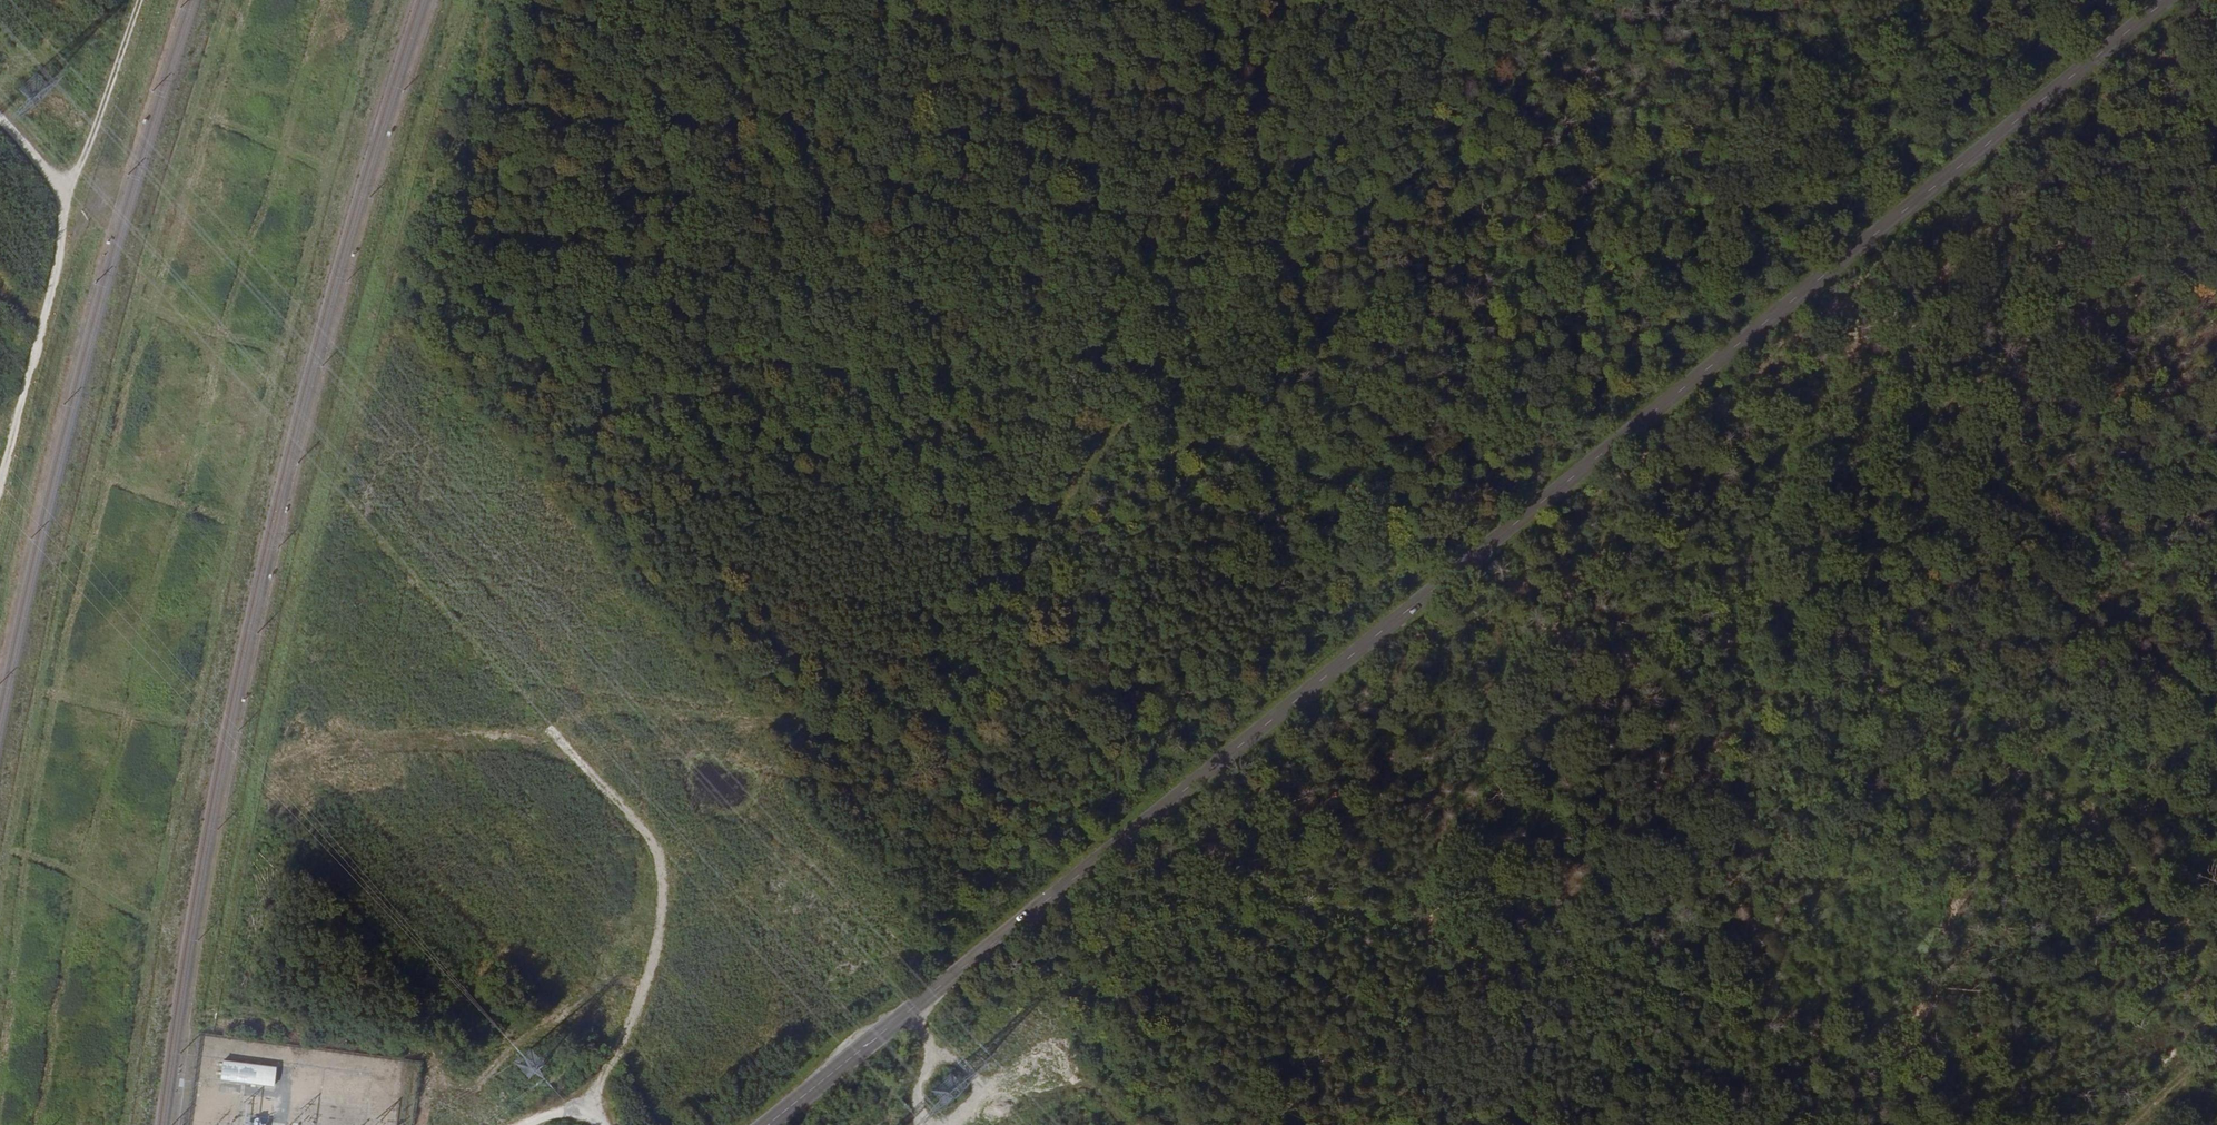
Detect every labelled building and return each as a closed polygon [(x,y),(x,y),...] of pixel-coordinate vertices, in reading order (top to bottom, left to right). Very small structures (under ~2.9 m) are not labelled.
[(925,1025),(920,1029),(930,1039),(934,1035),(925,1025)] [(278,1066),(225,1058),(222,1078),(276,1086),(278,1066)]
